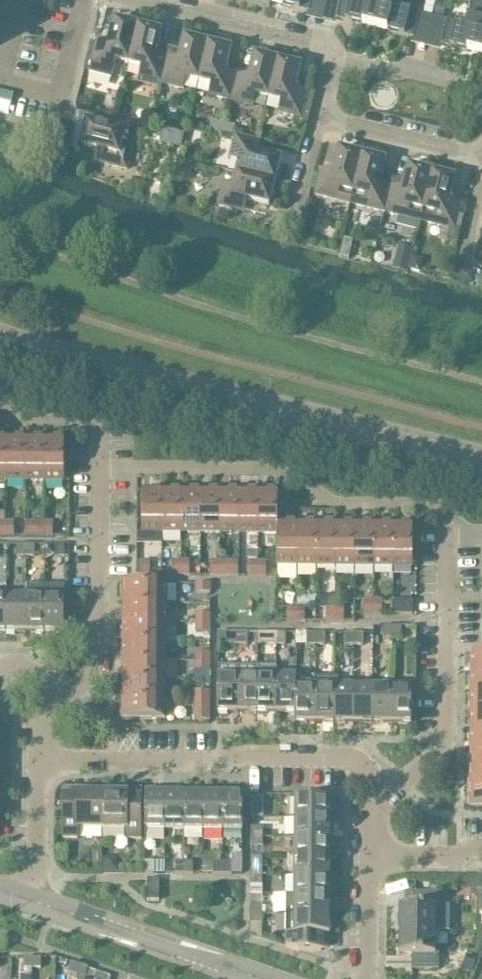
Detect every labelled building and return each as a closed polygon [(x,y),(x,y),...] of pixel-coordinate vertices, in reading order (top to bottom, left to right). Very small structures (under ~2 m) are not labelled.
[(270,3),(309,13),(312,0),(271,0),(270,3)] [(382,0),(341,0),(336,19),(375,29),(382,0)] [(401,9),(404,0),(382,0),(375,29),(413,39),(420,14),(401,9)] [(481,45),(481,4),(471,1),(465,25),(447,20),(441,45),(480,55),(481,45)] [(438,2),(435,14),(443,16),(446,4),(438,2)] [(91,66),(89,73),(111,79),(113,71),(116,61),(128,64),(138,27),(114,21),(109,43),(97,40),(91,66)] [(167,58),(155,55),(161,33),(138,27),(128,64),(141,67),(138,78),(161,83),(167,58)] [(198,81),(208,44),(184,38),(179,60),(167,58),(161,83),(183,89),(186,78),(198,81)] [(237,75),(225,72),(231,50),(208,44),(198,81),(211,84),(208,95),(231,100),(237,75)] [(268,99),(278,61),(254,56),(249,78),(237,75),(231,100),(253,106),(256,95),(268,99)] [(307,92),(295,89),(301,67),(278,61),(268,99),(281,102),(278,112),(301,118),(307,92)] [(133,144),(138,122),(112,116),(112,117),(106,115),(103,126),(87,122),(81,146),(97,150),(95,162),(126,169),(133,144)] [(280,159),(258,154),(261,142),(235,136),(230,158),(240,161),(237,173),(274,182),(280,159)] [(350,203),(362,156),(339,150),(333,172),(322,169),(315,195),(350,203)] [(391,186),(380,184),(385,161),(362,156),(350,203),(385,212),(391,186)] [(179,159),(176,172),(183,174),(189,169),(191,162),(179,159)] [(391,186),(385,212),(420,221),(432,173),(429,172),(430,169),(413,164),(412,168),(409,167),(403,189),(391,186)] [(269,206),(274,182),(237,173),(234,186),(224,183),(218,205),(243,212),(246,200),(269,206)] [(432,173),(420,221),(450,228),(447,240),(457,242),(460,227),(456,226),(461,204),(449,201),(455,179),(432,173)] [(376,253),(374,259),(378,263),(384,262),(386,256),(382,252),(376,253)] [(413,256),(410,269),(419,272),(423,259),(413,256)] [(459,268),(457,277),(470,280),(472,271),(459,268)] [(26,481),(26,437),(7,437),(6,480),(26,481)] [(45,481),(45,437),(26,437),(26,481),(45,481)] [(65,481),(65,438),(45,437),(45,481),(65,481)] [(162,532),(162,489),(142,489),(141,532),(162,532)] [(181,532),(182,489),(162,489),(162,532),(181,532)] [(201,532),(201,489),(182,489),(181,532),(201,532)] [(220,533),(220,489),(201,489),(201,532),(220,533)] [(239,533),(239,490),(220,489),(220,533),(239,533)] [(258,533),(258,490),(239,490),(239,533),(258,533)] [(278,522),(278,490),(258,490),(258,533),(277,533),(277,522),(278,522)] [(15,536),(15,522),(6,521),(6,536),(15,536)] [(44,536),(45,522),(36,522),(36,536),(44,536)] [(53,536),(54,522),(45,522),(44,536),(53,536)] [(298,522),(278,522),(277,522),(277,533),(277,565),(297,565),(298,522)] [(316,566),(317,522),(298,522),(297,565),(316,566)] [(336,566),(336,523),(317,522),(316,566),(336,566)] [(355,566),(355,523),(336,523),(336,566),(355,566)] [(374,566),(374,523),(355,523),(355,566),(374,566)] [(393,566),(393,523),(374,523),(374,566),(393,566)] [(413,566),(413,523),(393,523),(393,566),(413,566)] [(26,556),(26,544),(17,544),(17,556),(26,556)] [(35,556),(35,544),(26,544),(26,556),(35,556)] [(65,556),(65,545),(56,544),(56,556),(65,556)] [(150,574),(150,560),(141,560),(141,574),(150,574)] [(181,575),(181,560),(172,560),(172,575),(181,575)] [(190,575),(190,561),(181,560),(181,575),(190,575)] [(219,576),(219,562),(211,561),(211,576),(219,576)] [(239,576),(239,562),(219,562),(219,576),(239,576)] [(258,576),(258,562),(249,562),(249,576),(258,576)] [(267,576),(267,562),(258,562),(258,576),(267,576)] [(166,603),(166,583),(124,582),(123,602),(166,603)] [(211,592),(211,583),(197,583),(197,592),(211,592)] [(44,632),(45,584),(25,584),(25,596),(25,632),(44,632)] [(64,632),(65,584),(45,584),(44,632),(64,632)] [(25,632),(25,596),(6,596),(6,631),(25,632)] [(413,615),(413,600),(393,600),(392,615),(413,615)] [(373,615),(374,601),(365,601),(365,615),(373,615)] [(382,615),(382,601),(374,601),(373,615),(382,615)] [(166,622),(166,603),(123,602),(123,621),(166,622)] [(297,622),(297,608),(288,608),(288,622),(297,622)] [(306,622),(306,608),(297,608),(297,622),(306,622)] [(335,622),(335,609),(326,609),(326,622),(335,622)] [(344,622),(344,609),(335,609),(335,622),(344,622)] [(211,622),(211,613),(196,613),(196,622),(211,622)] [(166,641),(166,622),(123,621),(123,641),(166,641)] [(211,631),(211,622),(196,622),(196,631),(211,631)] [(393,637),(393,625),(384,625),(383,637),(393,637)] [(401,637),(402,626),(402,625),(393,625),(393,637),(401,637)] [(238,643),(239,631),(229,631),(229,643),(238,643)] [(247,643),(247,632),(239,631),(238,643),(247,643)] [(277,644),(277,632),(268,632),(268,633),(258,633),(258,644),(277,644)] [(286,644),(287,633),(287,632),(277,632),(277,644),(286,644)] [(316,644),(316,632),(307,632),(307,644),(316,644)] [(325,644),(325,633),(316,632),(316,644),(325,644)] [(354,645),(355,633),(345,633),(345,645),(354,645)] [(363,645),(364,634),(364,633),(355,633),(354,645),(363,645)] [(166,661),(166,641),(123,641),(123,660),(166,661)] [(471,651),(471,672),(481,672),(481,651),(471,651)] [(210,661),(210,652),(196,652),(196,661),(210,661)] [(166,680),(166,661),(123,660),(123,679),(166,680)] [(210,670),(210,661),(196,661),(196,669),(210,670)] [(238,712),(238,666),(218,665),(218,712),(238,712)] [(257,712),(258,666),(238,666),(238,712),(257,712)] [(276,712),(277,676),(277,666),(258,666),(257,712),(276,712)] [(471,672),(470,691),(481,691),(481,672),(471,672)] [(296,712),(296,686),(297,686),(297,676),(277,676),(276,712),(295,712),(296,712)] [(315,722),(316,676),(297,676),(297,686),(296,686),(296,712),(295,712),(295,722),(315,722)] [(334,723),(335,686),(335,677),(316,676),(315,722),(334,723)] [(165,699),(166,680),(123,679),(123,699),(165,699)] [(353,723),(354,687),(335,686),(334,723),(353,723)] [(372,723),(373,687),(354,687),(353,723),(372,723)] [(392,723),(392,687),(373,687),(372,723),(392,723)] [(412,723),(412,687),(392,687),(392,723),(412,723)] [(210,699),(210,690),(196,690),(196,699),(210,699)] [(470,691),(470,710),(481,710),(481,691),(470,691)] [(165,719),(165,699),(123,699),(122,719),(165,719)] [(210,720),(210,699),(196,699),(195,720),(210,720)] [(470,710),(470,729),(481,729),(481,710),(470,710)] [(470,729),(470,748),(481,749),(481,729),(470,729)] [(470,748),(470,767),(481,768),(481,749),(470,748)] [(470,767),(470,787),(481,787),(481,768),(470,767)] [(103,829),(103,793),(79,792),(79,788),(64,787),(63,838),(79,838),(79,829),(103,829)] [(470,787),(469,807),(481,807),(481,787),(470,787)] [(141,839),(142,788),(127,788),(127,793),(103,793),(103,829),(126,829),(126,839),(141,839)] [(165,829),(165,794),(145,793),(145,829),(165,829)] [(184,830),(184,794),(165,794),(165,829),(184,830)] [(203,830),(203,794),(184,794),(184,830),(203,830)] [(223,830),(223,794),(203,794),(203,830),(223,830)] [(242,830),(243,794),(223,794),(223,830),(242,830)] [(252,798),(251,798),(251,817),(262,817),(262,808),(262,798),(252,798)] [(331,819),(331,799),(295,799),(295,818),(331,819)] [(331,838),(331,819),(295,818),(295,837),(331,838)] [(262,837),(262,828),(251,828),(250,837),(262,837)] [(262,847),(262,837),(250,837),(250,846),(262,847)] [(331,858),(331,838),(295,837),(295,857),(331,858)] [(262,875),(262,857),(250,856),(250,875),(262,875)] [(331,876),(331,858),(295,857),(294,876),(331,876)] [(165,873),(165,862),(145,861),(145,873),(165,873)] [(184,874),(184,862),(174,862),(174,873),(184,874)] [(193,874),(193,862),(184,862),(184,874),(193,874)] [(222,874),(222,862),(204,862),(204,873),(213,874),(222,874)] [(242,874),(242,862),(222,862),(222,874),(231,874),(242,874)] [(262,885),(262,875),(250,875),(250,885),(262,885)] [(330,895),(331,876),(294,876),(294,895),(330,895)] [(159,901),(159,880),(147,879),(147,901),(159,901)] [(435,931),(436,908),(439,908),(439,893),(412,892),(412,907),(400,907),(400,931),(435,931)] [(330,895),(294,895),(286,895),(286,914),(330,915),(330,895)] [(262,914),(262,905),(250,905),(250,914),(262,914)] [(261,923),(262,914),(250,914),(250,923),(261,923)] [(330,935),(330,915),(286,914),(286,946),(299,951),(322,951),(322,935),(330,935)] [(435,954),(435,931),(400,931),(400,954),(412,954),(411,970),(439,970),(439,954),(435,954)] [(467,956),(462,970),(471,973),(476,959),(467,956)] [(32,968),(32,958),(24,958),(24,968),(32,968)] [(41,968),(41,959),(32,958),(32,968),(41,968)] [(77,975),(80,965),(72,962),(68,972),(77,975)] [(85,977),(88,969),(89,968),(80,965),(77,975),(85,977)]
